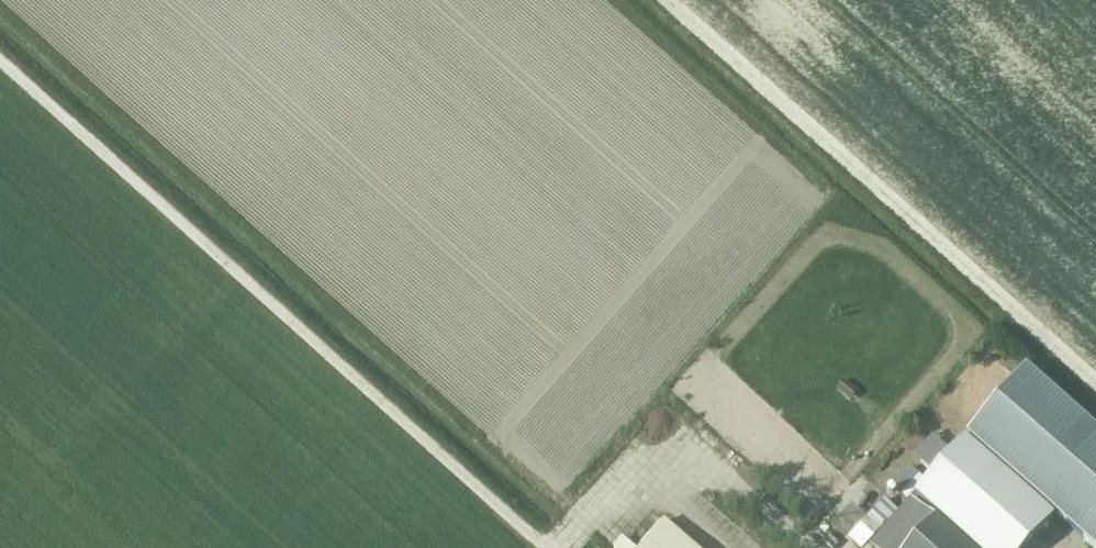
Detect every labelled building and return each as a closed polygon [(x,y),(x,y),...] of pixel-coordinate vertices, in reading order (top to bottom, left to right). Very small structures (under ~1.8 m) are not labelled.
[(1027,367),(967,435),(1095,547),(1095,428),(1027,367)] [(849,399),(857,390),(843,378),(835,387),(849,399)] [(965,438),(915,494),(975,547),(1028,547),(1055,518),(965,438)] [(911,498),(910,497),(899,510),(890,502),(868,527),(877,535),(869,544),(874,547),(969,547),(911,498)] [(666,515),(637,546),(623,534),(614,546),(617,547),(704,547),(666,515)]
